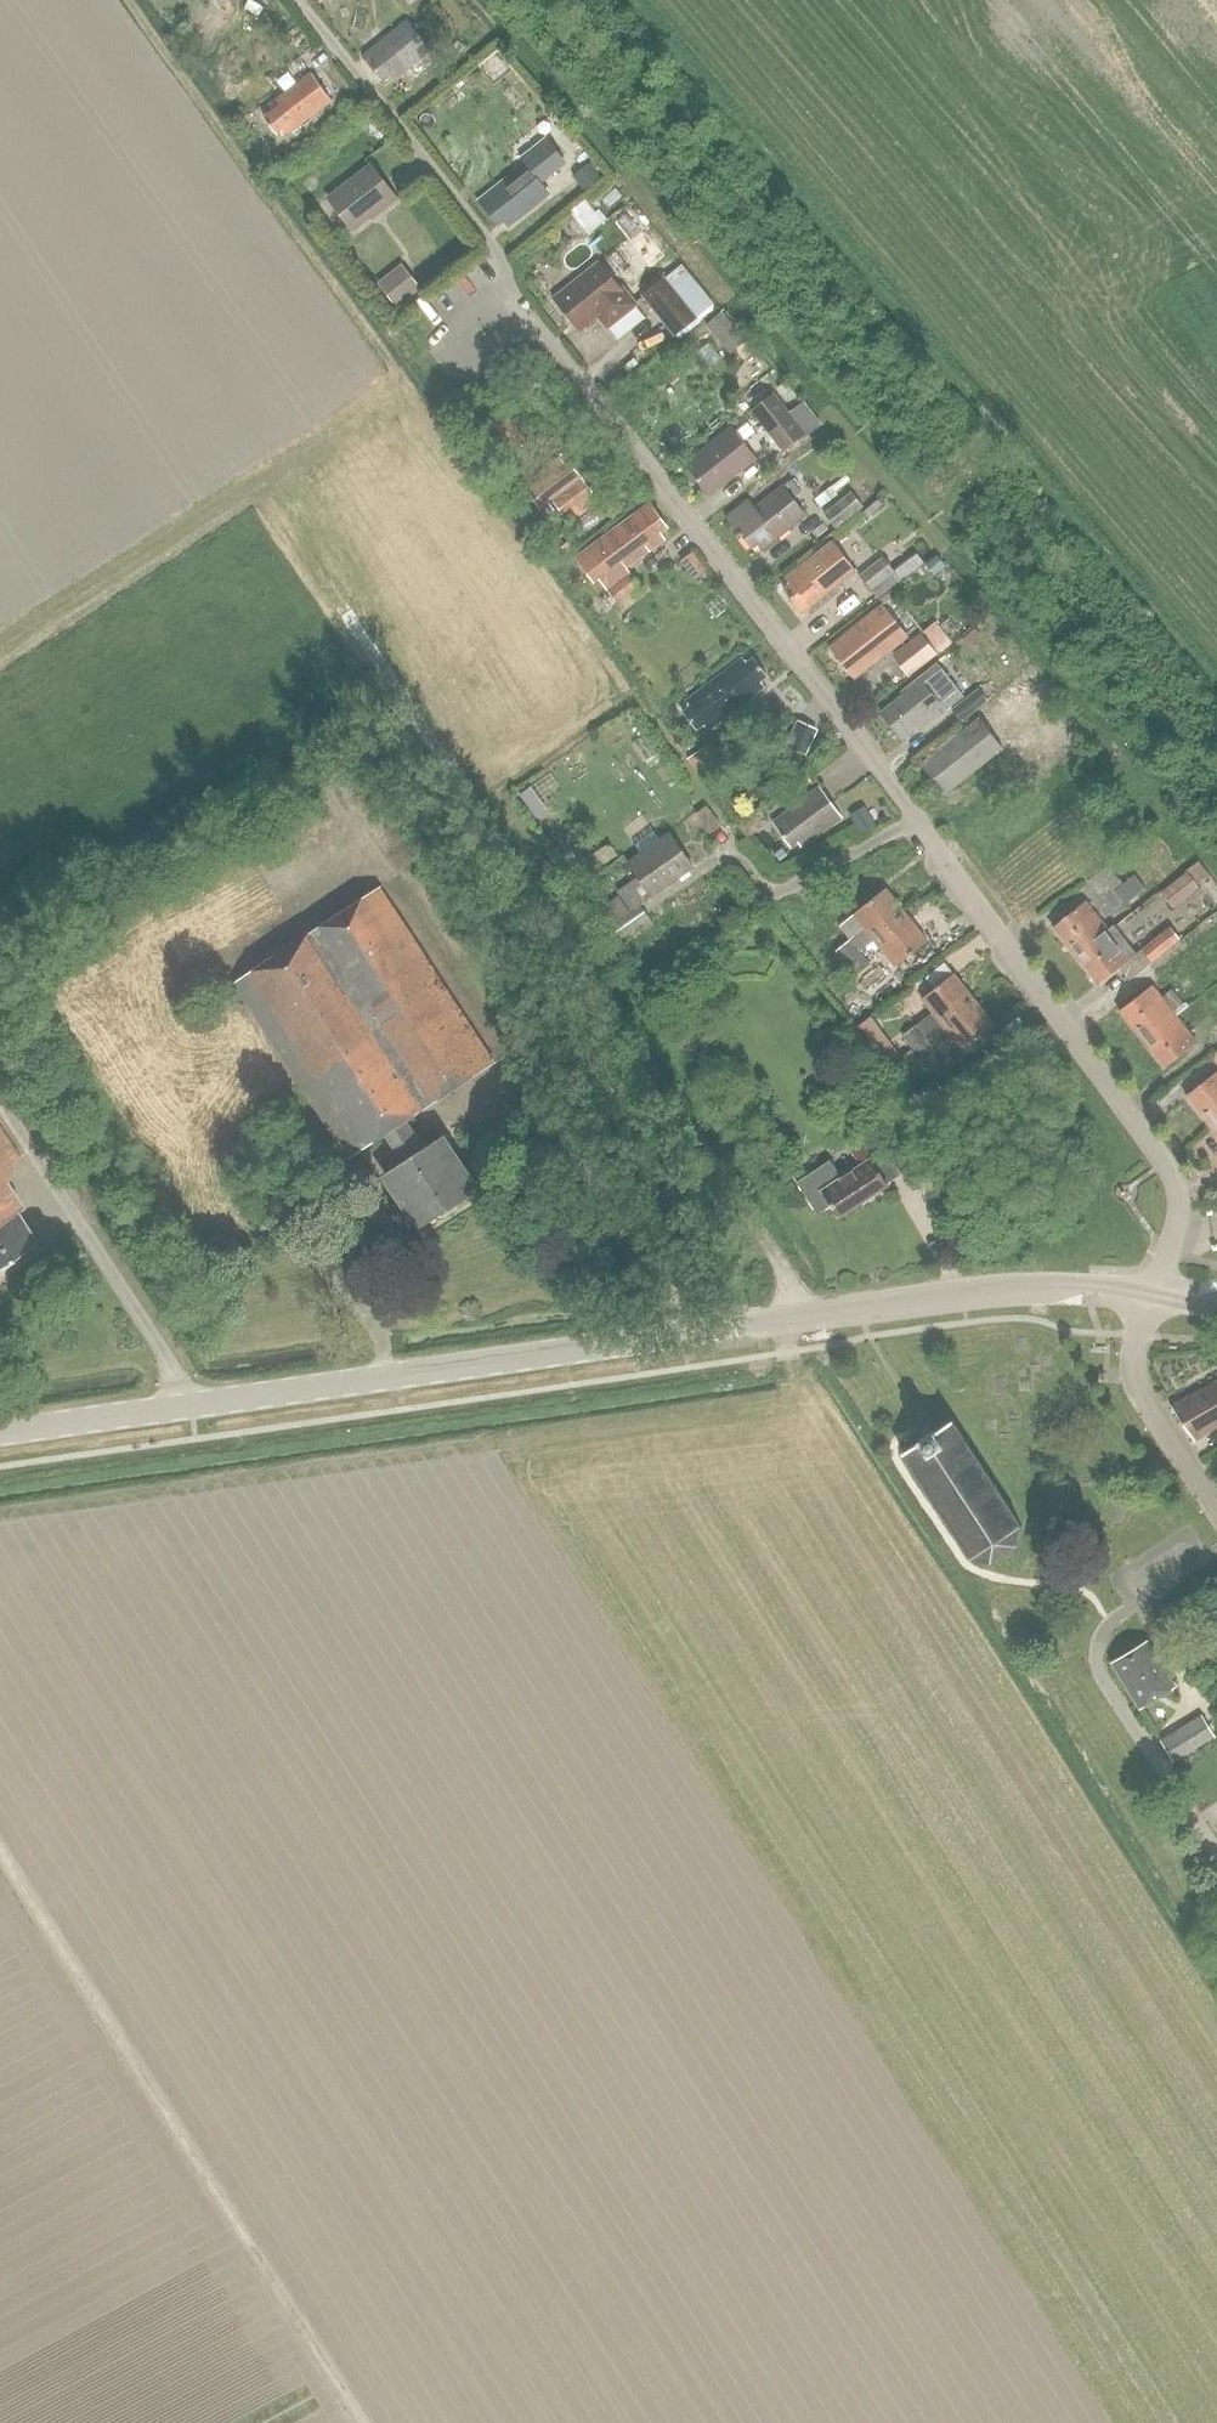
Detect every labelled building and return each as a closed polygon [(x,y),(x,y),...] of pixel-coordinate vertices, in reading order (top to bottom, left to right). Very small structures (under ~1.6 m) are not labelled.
[(394,82),(431,52),(407,22),(363,58),(382,81),(389,76),(394,82)] [(481,65),(492,83),(513,70),(501,52),(481,65)] [(289,135),(333,102),(329,97),(333,94),(321,80),(318,83),(312,75),(277,101),(281,105),(264,117),(283,142),(289,137),(289,135)] [(573,173),(591,159),(567,128),(549,142),(573,173)] [(545,140),(520,160),(524,166),(539,183),(539,184),(540,184),(540,185),(565,165),(545,140)] [(588,165),(573,178),(585,191),(600,178),(588,165)] [(370,166),(328,199),(354,232),(378,213),(380,214),(397,200),(370,166)] [(508,228),(548,195),(540,185),(540,184),(539,184),(539,183),(524,166),(479,202),(498,226),(503,222),(508,228)] [(587,202),(572,215),(589,236),(608,221),(599,210),(596,213),(587,202)] [(566,236),(562,240),(568,248),(573,244),(566,236)] [(652,268),(662,261),(650,245),(640,252),(652,268)] [(614,268),(623,261),(616,253),(607,259),(614,268)] [(599,262),(553,299),(573,325),(579,320),(585,327),(599,315),(608,326),(634,306),(599,262)] [(397,307),(420,289),(405,270),(382,288),(397,307)] [(699,319),(666,278),(644,296),(677,337),(699,319)] [(721,312),(706,327),(733,354),(748,339),(721,312)] [(543,375),(535,380),(539,387),(547,382),(543,375)] [(779,388),(790,401),(797,395),(786,382),(779,388)] [(782,453),(805,435),(788,414),(773,394),(750,412),(782,453)] [(804,402),(788,414),(805,435),(822,424),(804,402)] [(486,421),(479,409),(467,417),(475,428),(486,421)] [(722,423),(719,419),(710,426),(713,430),(722,423)] [(755,460),(739,439),(732,430),(689,463),(694,470),(690,473),(705,491),(710,486),(715,492),(755,460)] [(586,485),(585,484),(591,479),(587,473),(580,477),(565,456),(523,487),(540,510),(548,504),(553,510),(586,485)] [(762,552),(807,516),(792,497),(799,491),(784,471),(754,495),(761,504),(756,509),(749,501),(726,518),(741,538),(742,537),(752,550),(757,546),(762,552)] [(586,485),(553,510),(564,525),(598,500),(586,485)] [(836,529),(863,507),(852,493),(824,515),(836,529)] [(659,534),(667,529),(650,505),(576,559),(594,583),(602,578),(606,584),(664,541),(659,534)] [(565,538),(554,546),(564,558),(574,550),(565,538)] [(809,610),(856,572),(833,543),(785,580),(790,586),(784,591),(798,608),(804,604),(809,610)] [(947,568),(939,558),(927,567),(936,577),(947,568)] [(880,559),(858,577),(878,602),(880,600),(891,592),(900,584),(880,559)] [(630,574),(609,589),(619,604),(640,588),(630,574)] [(891,592),(880,600),(884,604),(894,596),(891,592)] [(908,637),(883,605),(829,648),(854,680),(908,637)] [(919,632),(889,657),(905,678),(936,653),(919,632)] [(760,682),(767,677),(754,659),(747,664),(742,659),(686,702),(690,708),(683,713),(696,731),(703,725),(708,731),(764,687),(760,682)] [(945,710),(960,698),(936,667),(921,679),(920,679),(901,694),(903,696),(881,713),(903,741),(920,727),(921,730),(945,710)] [(951,710),(960,722),(986,701),(977,690),(951,710)] [(944,796),(1004,748),(978,715),(918,763),(944,796)] [(819,730),(804,724),(793,749),(807,755),(819,730)] [(802,848),(842,818),(820,788),(773,823),(790,848),(797,842),(802,848)] [(866,812),(853,819),(862,833),(874,826),(866,812)] [(693,868),(669,833),(628,862),(652,897),(693,868)] [(595,855),(586,860),(593,873),(602,867),(601,866),(595,855)] [(1199,861),(1185,872),(1196,886),(1210,875),(1199,861)] [(1107,865),(1087,880),(1098,893),(1108,885),(1111,890),(1121,883),(1107,865)] [(1185,872),(1160,892),(1172,907),(1197,888),(1196,886),(1185,872)] [(1135,876),(1114,891),(1124,905),(1145,889),(1135,876)] [(418,1229),(474,1191),(439,1138),(423,1149),(406,1123),(493,1065),(377,889),(230,986),(346,1162),(384,1137),(402,1164),(383,1176),(418,1229)] [(854,914),(875,940),(894,925),(889,919),(902,909),(886,889),(854,914)] [(1076,956),(1108,931),(1085,902),(1053,928),(1076,956)] [(615,947),(651,921),(640,906),(604,931),(615,947)] [(896,967),(928,942),(907,915),(902,909),(889,919),(894,925),(875,940),(896,967)] [(1098,985),(1137,955),(1114,927),(1109,931),(1108,931),(1076,956),(1098,985)] [(1171,930),(1144,952),(1153,964),(1180,942),(1171,930)] [(845,963),(860,952),(852,941),(837,953),(845,963)] [(857,976),(870,965),(861,953),(860,952),(845,963),(857,976)] [(957,1005),(970,995),(954,974),(936,988),(922,1000),(934,1014),(905,1037),(915,1048),(943,1026),(962,1011),(957,1005)] [(1152,986),(1119,1012),(1142,1040),(1184,1005),(1173,991),(1163,999),(1152,986)] [(964,1052),(996,1027),(975,1001),(970,995),(957,1005),(962,1011),(943,1026),(915,1048),(925,1061),(954,1039),(964,1052)] [(1184,1005),(1142,1040),(1165,1069),(1197,1043),(1189,1032),(1206,1017),(1194,1003),(1188,1008),(1184,1005)] [(871,1017),(855,1029),(863,1040),(879,1028),(871,1017)] [(894,1049),(879,1060),(888,1070),(902,1059),(894,1049)] [(1186,1096),(1209,1125),(1216,1118),(1216,1072),(1186,1096)] [(1209,1125),(1216,1135),(1216,1118),(1209,1125)] [(28,1243),(10,1216),(17,1212),(1,1187),(18,1161),(0,1134),(0,1262),(28,1243)] [(887,1184),(901,1175),(885,1151),(873,1159),(863,1143),(851,1151),(861,1166),(842,1178),(830,1161),(796,1183),(817,1215),(831,1206),(838,1217),(888,1185),(887,1184)] [(723,1290),(736,1288),(735,1278),(722,1280),(723,1290)] [(1216,1428),(1216,1382),(1172,1407),(1196,1442),(1216,1428)] [(954,1421),(926,1439),(904,1453),(973,1557),(992,1562),(1019,1545),(1023,1526),(954,1421)] [(1141,1709),(1176,1688),(1148,1642),(1113,1663),(1141,1709)] [(1175,1764),(1216,1738),(1202,1716),(1161,1742),(1175,1764)]
